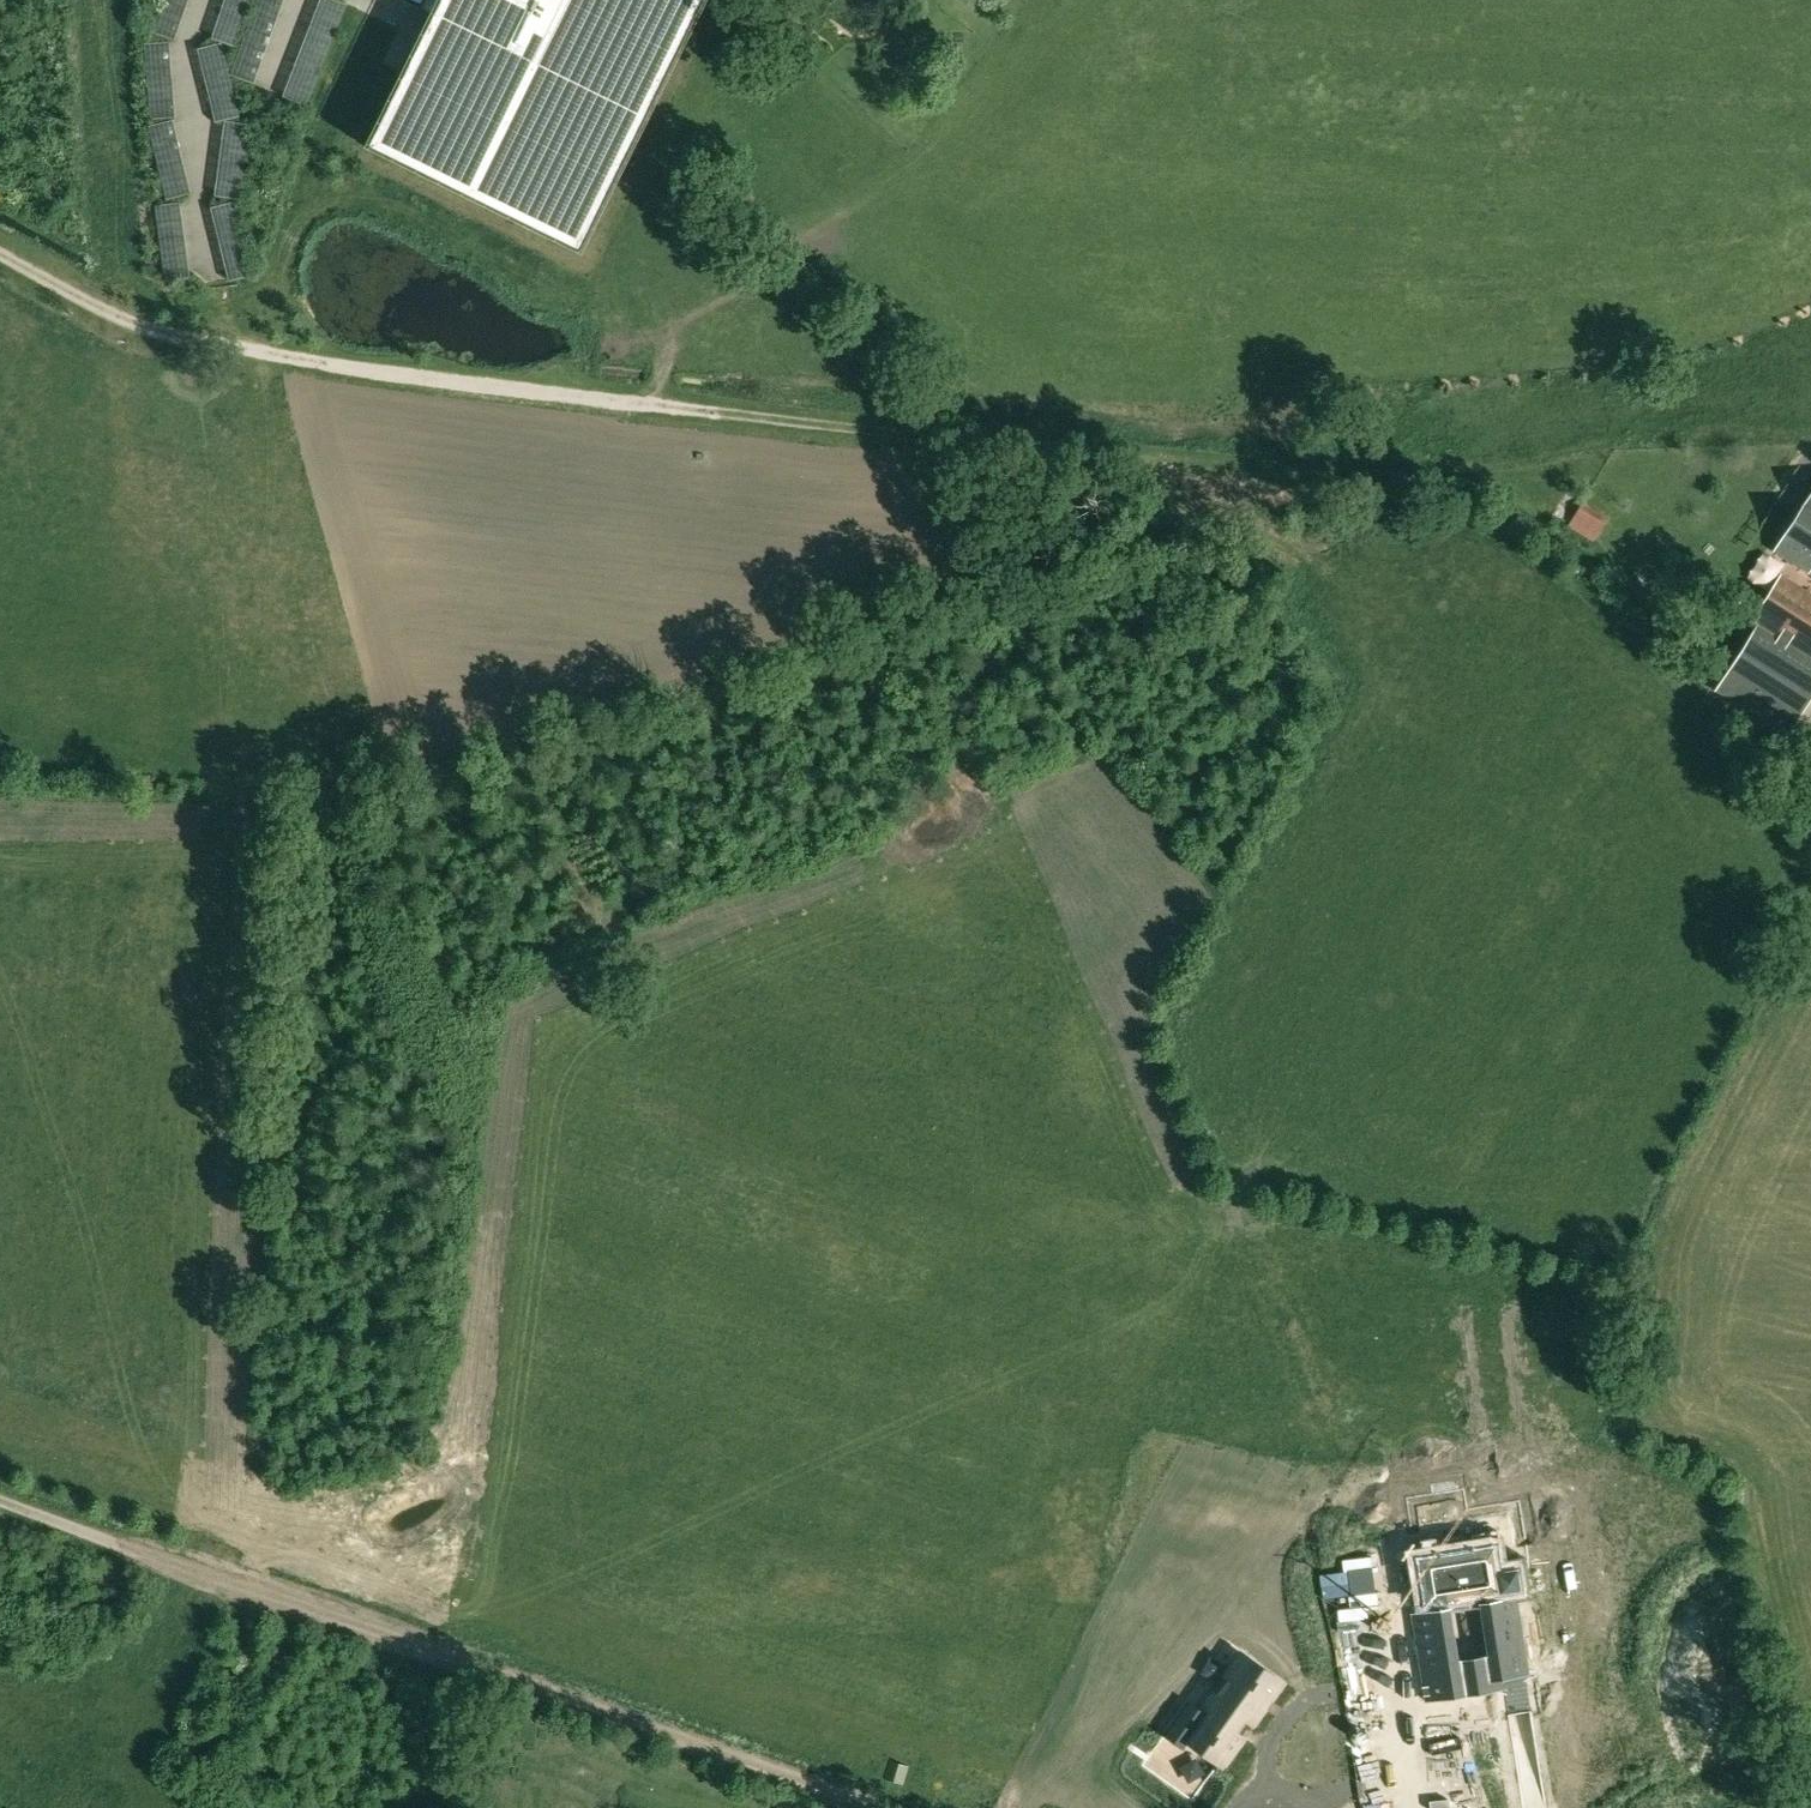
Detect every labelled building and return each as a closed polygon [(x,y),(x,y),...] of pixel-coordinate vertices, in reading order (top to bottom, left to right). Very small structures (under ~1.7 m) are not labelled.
[(368,146),(580,251),(704,0),(440,0),(436,9),(368,146)] [(1595,538),(1607,517),(1566,493),(1552,513),(1595,538)] [(1775,549),(1803,566),(1810,572),(1810,494),(1775,549)] [(1765,600),(1748,588),(1734,610),(1757,624),(1716,689),(1786,734),(1810,695),(1810,594),(1781,575),(1765,600)] [(1432,1615),(1415,1617),(1428,1704),(1508,1693),(1507,1682),(1531,1679),(1520,1602),(1518,1602),(1517,1596),(1524,1595),(1521,1574),(1503,1577),(1500,1561),(1506,1560),(1502,1535),(1476,1538),(1478,1553),(1421,1561),(1425,1592),(1427,1601),(1428,1609),(1431,1608),(1432,1615)] [(1182,1703),(1159,1736),(1177,1749),(1182,1742),(1215,1765),(1270,1688),(1243,1669),(1233,1662),(1223,1676),(1197,1713),(1182,1703)]
